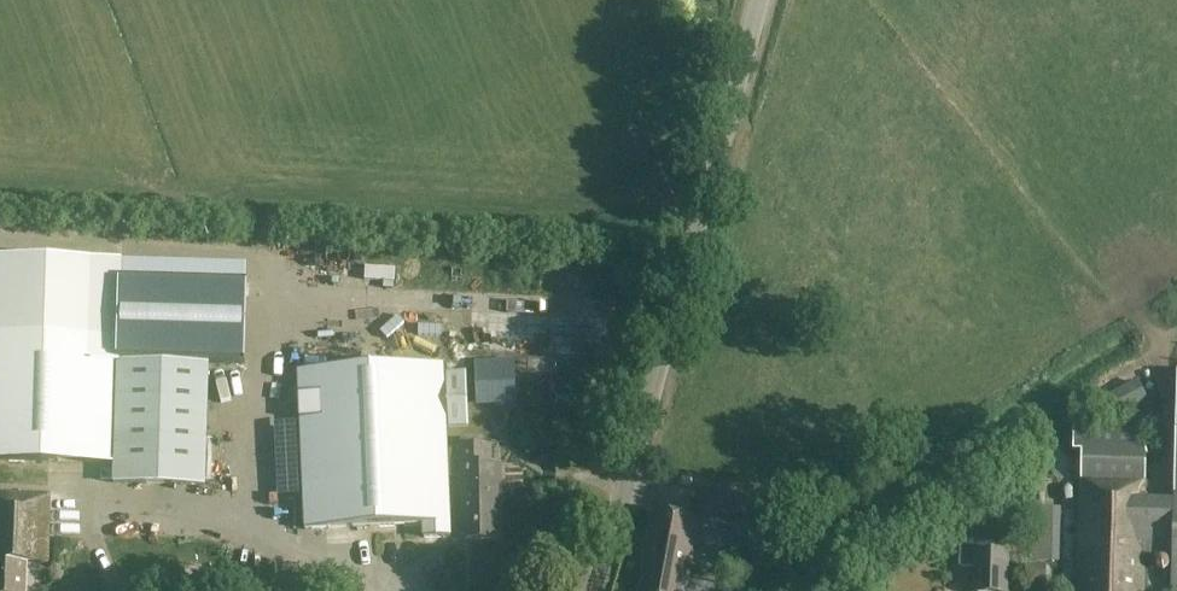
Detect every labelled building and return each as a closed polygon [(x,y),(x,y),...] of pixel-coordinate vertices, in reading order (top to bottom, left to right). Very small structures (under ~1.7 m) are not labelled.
[(396,287),(396,265),(368,265),(367,287),(396,287)] [(118,363),(208,365),(243,366),(245,279),(120,277),(118,338),(118,363)] [(93,295),(59,299),(61,314),(94,309),(93,295)] [(118,363),(118,338),(0,335),(0,462),(115,465),(114,483),(205,486),(208,365),(118,363)] [(474,423),(471,366),(299,373),(305,529),(424,524),(424,537),(451,536),(449,478),(460,478),(461,540),(502,539),(501,464),(492,464),(492,446),(460,447),(460,451),(448,451),(447,424),(474,423)] [(1117,418),(1153,402),(1145,383),(1109,399),(1117,418)] [(483,399),(487,418),(517,412),(513,392),(483,399)] [(1074,432),(1074,451),(1082,451),(1078,590),(1084,590),(1143,590),(1144,556),(1173,556),(1172,590),(1176,590),(1176,401),(1175,500),(1146,500),(1147,420),(1120,419),(1119,433),(1074,432)] [(0,494),(0,590),(27,590),(27,563),(48,563),(49,495),(0,494)] [(1061,509),(1034,509),(1033,557),(1060,558),(1061,509)] [(653,510),(643,565),(645,565),(640,590),(683,590),(687,573),(689,573),(699,519),(653,510)] [(960,538),(960,567),(975,567),(974,590),(1008,590),(1009,553),(991,552),(991,539),(960,538)]
